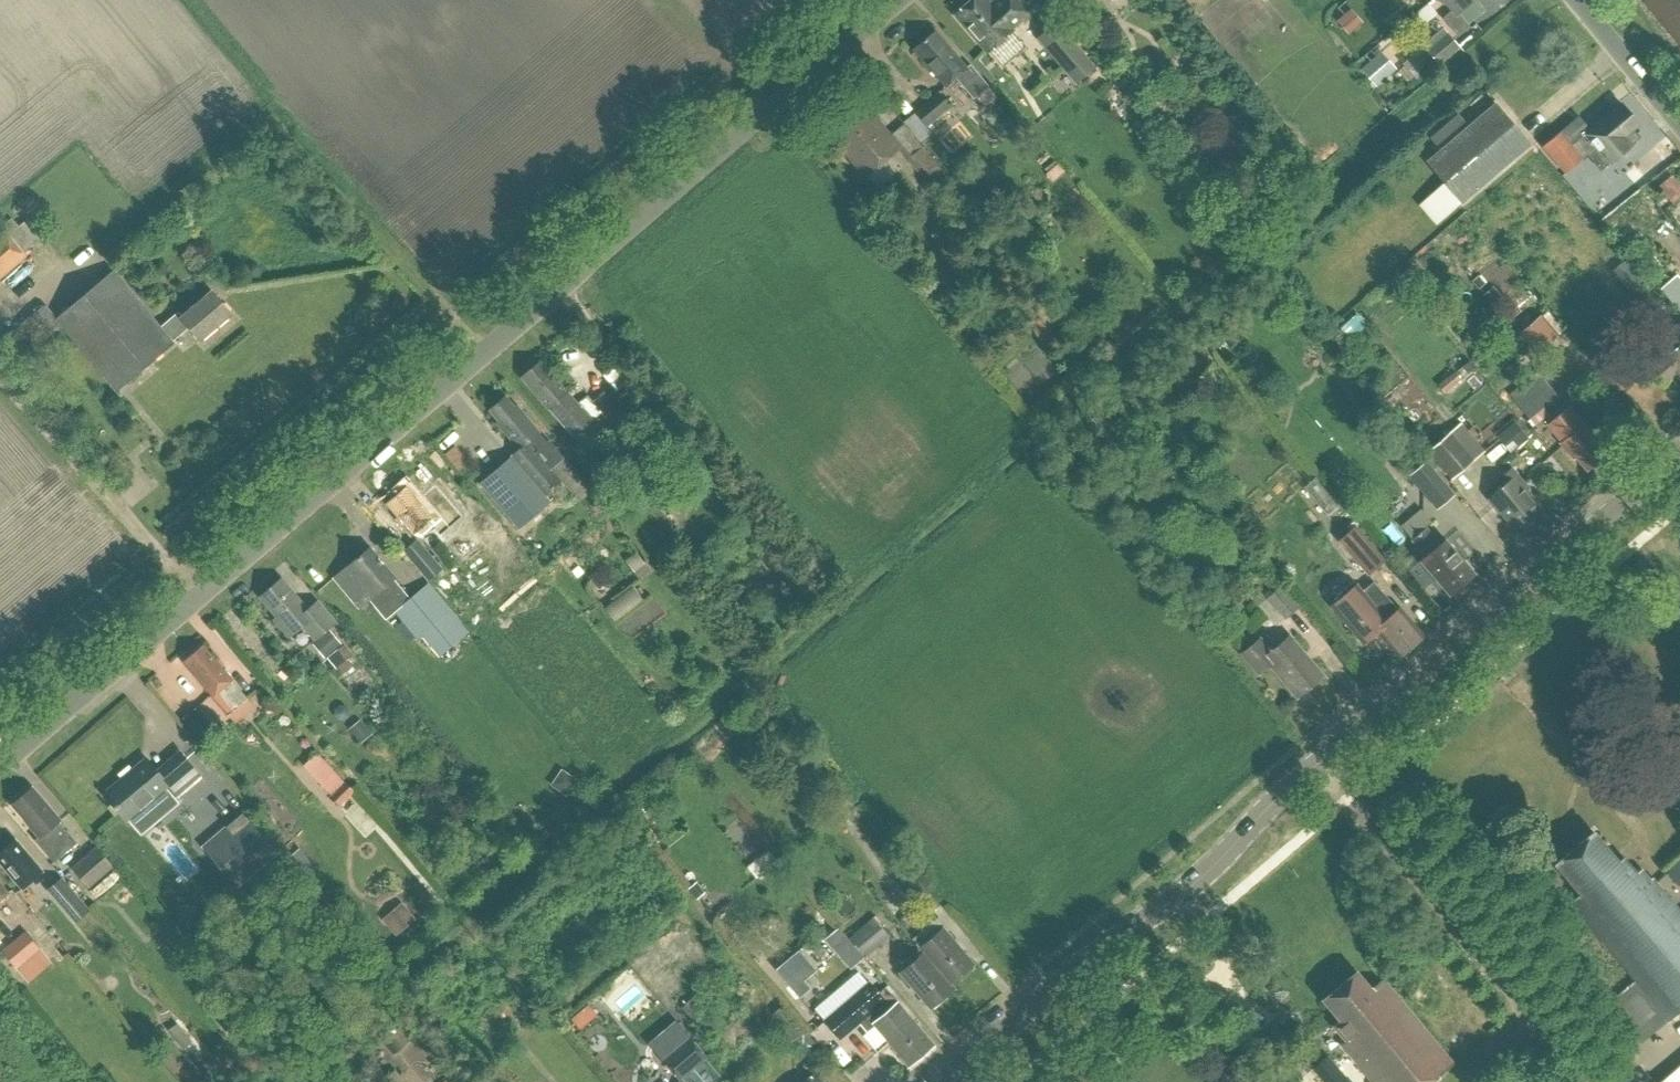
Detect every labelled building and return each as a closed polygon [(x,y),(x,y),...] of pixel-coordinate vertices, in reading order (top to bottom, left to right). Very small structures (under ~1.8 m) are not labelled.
[(987,53),(1013,30),(1012,29),(1032,12),(1021,0),(994,0),(990,3),(988,0),(972,0),(955,15),(987,53)] [(1456,35),(1468,25),(1459,15),(1477,0),(1442,0),(1452,11),(1443,19),(1456,35)] [(1425,2),(1404,16),(1412,28),(1433,14),(1425,2)] [(1348,11),(1338,20),(1350,34),(1360,25),(1348,11)] [(1058,20),(1038,37),(1079,83),(1098,66),(1058,20)] [(954,80),(972,100),(989,86),(970,64),(967,67),(935,31),(913,50),(945,87),(954,80)] [(1458,49),(1446,35),(1425,52),(1437,67),(1458,49)] [(1376,49),(1357,69),(1374,86),(1394,67),(1376,49)] [(853,99),(825,122),(843,143),(839,146),(865,178),(901,146),(876,117),(871,121),(853,99)] [(1496,102),(1426,160),(1461,201),(1530,143),(1496,102)] [(1574,119),(1543,146),(1565,171),(1587,152),(1599,166),(1608,159),(1609,161),(1631,142),(1625,135),(1638,124),(1621,103),(1586,133),(1574,119)] [(1425,136),(1433,145),(1458,125),(1450,115),(1425,136)] [(1669,174),(1655,187),(1665,198),(1679,185),(1669,174)] [(27,256),(24,252),(44,236),(29,217),(19,226),(12,217),(1,225),(5,229),(0,233),(0,279),(27,256)] [(1603,224),(1612,235),(1621,228),(1612,217),(1603,224)] [(1623,261),(1612,271),(1637,299),(1648,290),(1623,261)] [(1399,274),(1409,288),(1420,279),(1410,266),(1399,274)] [(61,326),(116,392),(166,350),(170,354),(194,333),(201,340),(232,314),(212,290),(182,316),(178,312),(162,326),(114,269),(56,318),(44,305),(12,331),(30,351),(61,326)] [(1480,296),(1490,309),(1502,298),(1492,286),(1480,296)] [(1555,336),(1540,317),(1521,333),(1536,351),(1555,336)] [(1679,372),(1679,328),(1677,324),(1657,340),(1668,353),(1654,365),(1666,380),(1678,370),(1679,372)] [(1315,355),(1326,362),(1335,346),(1323,339),(1315,355)] [(541,360),(521,377),(548,409),(549,408),(573,436),(589,454),(606,439),(590,421),(591,420),(577,404),(567,392),(568,392),(541,360)] [(1555,398),(1535,373),(1507,396),(1527,421),(1555,398)] [(604,392),(593,402),(601,411),(610,421),(621,411),(604,392)] [(480,483),(519,528),(551,502),(545,495),(562,481),(551,468),(561,458),(517,406),(515,408),(505,397),(490,410),(499,421),(499,425),(519,449),(510,456),(511,456),(480,483)] [(1546,424),(1561,440),(1560,441),(1574,457),(1576,456),(1587,468),(1608,451),(1582,421),(1581,422),(1567,405),(1546,424)] [(1495,436),(1509,453),(1527,437),(1512,420),(1495,436)] [(1428,451),(1451,479),(1473,460),(1449,433),(1428,451)] [(1409,475),(1437,510),(1454,495),(1426,461),(1409,475)] [(1488,497),(1521,536),(1547,514),(1526,489),(1528,487),(1516,473),(1488,497)] [(401,525),(410,536),(423,526),(430,535),(442,526),(433,516),(431,518),(406,487),(387,503),(402,522),(401,525)] [(1357,562),(1366,573),(1384,558),(1356,527),(1338,540),(1357,562)] [(1412,540),(1426,556),(1421,560),(1450,593),(1473,573),(1445,540),(1439,544),(1425,528),(1412,540)] [(417,538),(403,550),(428,580),(442,567),(417,538)] [(396,612),(419,639),(448,614),(425,586),(412,597),(397,578),(399,576),(373,545),(348,565),(374,596),(371,598),(388,618),(396,612)] [(303,625),(315,640),(336,622),(318,601),(308,609),(282,578),(260,596),(277,616),(274,619),(289,637),(303,625)] [(1377,632),(1398,657),(1424,636),(1401,608),(1397,611),(1377,587),(1366,596),(1356,583),(1330,605),(1363,644),(1377,632)] [(1277,614),(1289,605),(1273,585),(1262,594),(1277,614)] [(626,586),(600,608),(609,619),(636,597),(626,586)] [(330,631),(318,641),(329,654),(341,644),(330,631)] [(1290,635),(1271,651),(1260,638),(1241,654),(1258,674),(1268,665),(1296,697),(1323,675),(1290,635)] [(212,694),(234,720),(253,704),(204,645),(185,661),(212,694)] [(364,722),(353,732),(362,742),(374,733),(364,722)] [(146,756),(104,791),(127,819),(166,787),(174,797),(200,775),(180,750),(157,769),(146,756)] [(334,795),(333,795),(342,804),(357,791),(347,780),(346,782),(324,758),(312,769),(334,795)] [(35,841),(53,863),(76,844),(59,823),(61,821),(32,788),(13,804),(40,837),(35,841)] [(242,811),(202,845),(237,886),(277,852),(242,811)] [(1668,1021),(1679,1011),(1679,911),(1652,878),(1649,880),(1641,869),(1636,873),(1623,858),(1618,862),(1593,832),(1555,864),(1580,894),(1569,904),(1668,1021)] [(21,887),(41,870),(15,839),(0,851),(0,862),(21,887)] [(96,845),(71,867),(88,887),(113,866),(96,845)] [(1679,875),(1679,848),(1658,868),(1672,883),(1679,875)] [(63,877),(48,890),(76,924),(91,911),(63,877)] [(385,919),(399,936),(419,919),(404,902),(385,919)] [(894,935),(876,916),(852,938),(869,957),(894,935)] [(919,948),(923,952),(953,988),(954,987),(950,983),(973,963),(943,927),(919,948)] [(28,929),(3,949),(17,967),(42,946),(28,929)] [(900,972),(930,1008),(953,988),(923,952),(900,972)] [(797,953),(774,971),(796,998),(807,989),(802,983),(814,973),(797,953)] [(1345,1040),(1340,1044),(1371,1081),(1431,1081),(1453,1063),(1382,978),(1371,988),(1356,971),(1322,999),(1339,1020),(1332,1025),(1345,1040)] [(886,1038),(909,1066),(934,1045),(885,987),(879,993),(870,982),(824,1021),(839,1038),(862,1019),(869,1027),(875,1022),(888,1037),(886,1038)] [(683,1008),(694,1021),(693,1022),(706,1036),(718,1024),(701,1006),(705,1003),(697,995),(683,1008)] [(589,1005),(572,1020),(581,1030),(597,1016),(589,1005)] [(817,1044),(785,1006),(772,1016),(805,1055),(802,1057),(814,1072),(830,1058),(818,1043),(817,1044)] [(681,1080),(683,1078),(686,1081),(715,1081),(720,1078),(703,1059),(708,1055),(690,1033),(661,1058),(681,1080)] [(385,1044),(394,1054),(402,1047),(393,1036),(385,1044)] [(1648,1081),(1650,1081),(1669,1081),(1679,1072),(1679,1052),(1648,1081)] [(1311,1066),(1325,1081),(1347,1081),(1325,1055),(1311,1066)] [(816,1073),(805,1081),(824,1081),(816,1073)]
